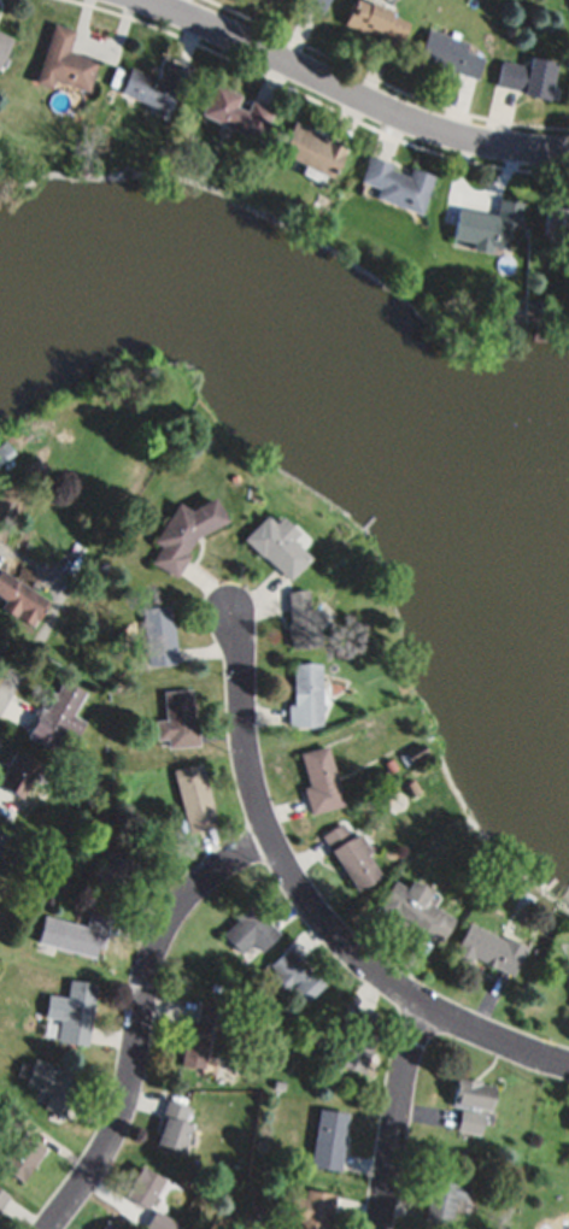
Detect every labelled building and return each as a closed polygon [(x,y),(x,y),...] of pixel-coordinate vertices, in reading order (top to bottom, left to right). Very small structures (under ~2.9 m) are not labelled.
[(322,13),(293,0),(328,0),(322,13)] [(342,23),(351,0),(357,0),(368,5),(369,1),(392,11),(391,14),(407,22),(399,42),(368,29),(366,33),(342,23)] [(53,23),(75,30),(68,52),(98,60),(88,93),(53,82),(51,88),(35,82),(53,23)] [(428,29),(467,42),(463,51),(483,58),(476,81),(435,66),(436,61),(418,55),(428,29)] [(14,39),(0,67),(0,32),(14,39)] [(503,59),(528,65),(530,55),(553,60),(546,100),(521,95),(522,89),(498,84),(503,59)] [(166,59),(190,67),(182,90),(177,88),(165,119),(152,114),(156,106),(119,92),(129,66),(159,78),(166,59)] [(196,113),(212,81),(240,94),(235,106),(245,110),(250,99),(271,108),(256,141),(196,113)] [(277,149),(293,119),(327,137),(328,135),(346,145),(329,177),(277,149)] [(374,196),(376,188),(358,181),(368,155),(392,164),(389,169),(406,175),(410,166),(433,175),(417,213),(374,196)] [(451,237),(457,207),(495,214),(499,198),(521,201),(516,224),(508,223),(503,247),(451,237)] [(545,206),(568,209),(568,238),(541,235),(545,206)] [(13,453),(0,461),(0,443),(5,440),(13,453)] [(178,501),(190,508),(215,495),(225,519),(195,535),(184,552),(190,555),(178,577),(152,561),(162,546),(154,542),(178,501)] [(240,539),(262,513),(271,522),(277,514),(295,530),(287,539),(306,555),(286,580),(240,539)] [(22,608),(0,595),(0,568),(54,600),(42,622),(39,618),(34,627),(17,617),(22,608)] [(284,590),(306,589),(307,608),(318,607),(319,628),(316,629),(317,647),(291,648),(289,636),(286,636),(284,619),(287,619),(284,590)] [(143,608),(172,605),(178,663),(149,665),(143,608)] [(318,661),(321,725),(288,727),(287,702),(293,702),(291,663),(318,661)] [(42,707),(48,710),(66,680),(88,692),(75,716),(89,724),(81,739),(65,730),(58,742),(31,727),(42,707)] [(165,689),(192,688),(194,719),(199,719),(200,743),(170,746),(170,739),(158,740),(157,719),(168,718),(165,689)] [(427,752),(409,764),(399,751),(418,739),(427,752)] [(324,743),(342,805),(311,815),(303,787),(309,786),(298,752),(324,743)] [(22,799),(0,786),(0,780),(17,749),(42,763),(22,799)] [(392,758),(398,772),(391,775),(383,761),(392,758)] [(174,769),(203,761),(218,824),(189,831),(174,769)] [(416,777),(422,788),(410,795),(404,784),(416,777)] [(321,835),(344,821),(353,835),(359,830),(371,849),(366,852),(381,875),(356,890),(321,835)] [(121,843),(140,858),(129,875),(135,880),(124,894),(118,889),(113,896),(93,882),(121,843)] [(374,910),(393,880),(405,887),(409,881),(428,893),(424,899),(453,917),(440,941),(398,916),(393,922),(374,910)] [(57,892),(54,905),(46,902),(48,889),(57,892)] [(222,931),(237,919),(235,917),(252,904),(276,934),(258,949),(253,942),(240,953),(222,931)] [(43,916),(86,927),(89,911),(111,917),(102,948),(98,947),(95,957),(37,942),(43,916)] [(451,955),(467,922),(506,940),(508,936),(526,945),(512,976),(473,957),(469,964),(451,955)] [(287,946),(324,983),(305,1002),(291,987),(283,994),(270,980),(278,972),(269,963),(287,946)] [(96,982),(88,1045),(57,1041),(60,1021),(46,1018),(49,995),(66,998),(69,978),(96,982)] [(198,999),(218,1001),(216,1023),(194,1021),(198,999)] [(335,1063),(353,1009),(375,1015),(369,1033),(375,1035),(363,1072),(335,1063)] [(209,1023),(204,1068),(182,1064),(187,1021),(209,1023)] [(34,1058),(72,1071),(69,1082),(75,1083),(64,1115),(45,1109),(49,1094),(24,1086),(34,1058)] [(457,1075),(481,1080),(481,1082),(494,1084),(489,1112),(451,1106),(457,1075)] [(272,1088),(274,1080),(286,1082),(283,1090),(272,1088)] [(168,1099),(189,1105),(183,1123),(192,1125),(183,1152),(158,1143),(166,1119),(162,1118),(168,1099)] [(17,1129),(0,1117),(0,1114),(10,1101),(28,1115),(17,1129)] [(319,1107),(347,1111),(345,1131),(346,1131),(340,1171),(311,1166),(319,1107)] [(457,1129),(461,1110),(485,1115),(480,1134),(457,1129)] [(45,1149),(20,1180),(0,1163),(25,1133),(45,1149)] [(164,1177),(146,1207),(125,1196),(133,1184),(130,1183),(141,1163),(164,1177)] [(432,1177),(468,1184),(463,1202),(453,1200),(447,1228),(422,1224),(432,1177)] [(327,1211),(324,1228),(298,1228),(300,1221),(289,1218),(293,1194),(305,1196),(306,1187),(334,1192),(330,1212),(327,1211)] [(262,1204),(259,1221),(248,1218),(252,1202),(262,1204)] [(177,1222),(173,1228),(152,1228),(146,1225),(156,1209),(177,1222)] [(107,1218),(121,1228),(99,1228),(107,1218)]
